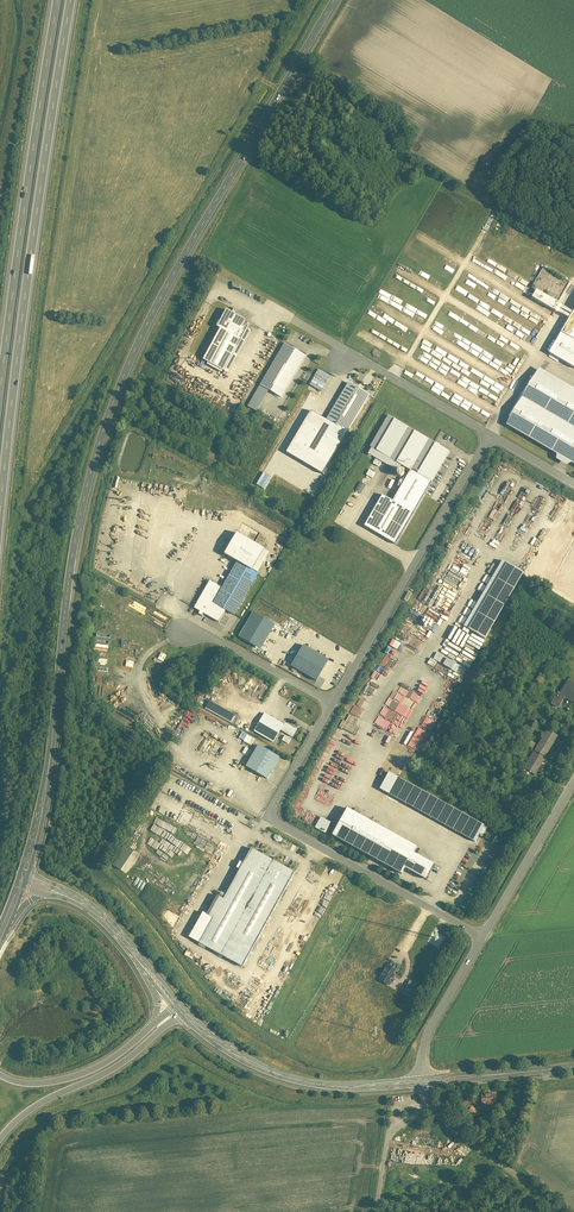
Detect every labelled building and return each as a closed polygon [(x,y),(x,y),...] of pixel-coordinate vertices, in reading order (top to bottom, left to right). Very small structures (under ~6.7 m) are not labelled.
[(422,248),(424,245),(416,239),(413,243),(422,248)] [(424,250),(434,257),(437,253),(426,246),(424,250)] [(570,283),(544,268),(531,289),(536,291),(558,304),(570,283)] [(472,281),(474,277),(467,272),(464,276),(472,281)] [(465,283),(476,289),(478,285),(466,279),(465,283)] [(558,304),(536,291),(531,300),(554,313),(555,312),(569,320),(573,314),(558,305),(558,304)] [(203,362),(228,375),(251,333),(242,328),(245,322),(226,312),(217,329),(220,330),(203,362)] [(573,314),(569,320),(550,355),(573,369),(573,313),(573,314)] [(462,323),(464,319),(455,314),(453,318),(462,323)] [(440,332),(443,325),(435,321),(432,329),(440,332)] [(393,326),(390,330),(397,334),(400,331),(393,326)] [(413,338),(410,337),(413,331),(403,327),(400,336),(412,342),(413,338)] [(432,349),(434,346),(425,340),(423,344),(432,349)] [(284,345),(260,387),(282,400),(306,357),(284,345)] [(513,348),(510,352),(517,357),(522,349),(515,345),(513,348)] [(306,394),(319,400),(331,376),(318,369),(306,394)] [(573,467),(573,392),(536,370),(503,425),(573,467)] [(349,384),(326,422),(348,435),(371,397),(349,384)] [(396,547),(450,453),(395,421),(376,452),(411,472),(393,503),(383,496),(364,528),(396,547)] [(367,475),(373,479),(376,474),(370,470),(367,475)] [(361,482),(357,491),(363,494),(367,484),(361,482)] [(225,613),(234,618),(270,555),(236,535),(223,557),(236,565),(222,589),(210,583),(194,610),(219,625),(225,613)] [(534,544),(528,558),(535,561),(541,547),(534,544)] [(500,561),(461,627),(481,639),(520,573),(500,561)] [(408,602),(413,594),(410,592),(405,600),(408,602)] [(127,609),(143,617),(148,608),(135,601),(133,605),(130,604),(127,609)] [(254,611),(240,637),(263,649),(277,623),(254,611)] [(399,641),(398,641),(393,639),(390,646),(399,650),(402,643),(399,641)] [(329,662),(303,647),(291,669),(316,683),(329,662)] [(159,659),(164,661),(167,655),(162,652),(159,659)] [(133,668),(135,661),(128,659),(126,666),(133,668)] [(555,679),(546,675),(542,683),(551,687),(555,679)] [(553,707),(560,712),(567,701),(573,706),(573,680),(571,679),(553,707)] [(111,705),(116,709),(135,687),(130,682),(111,705)] [(420,685),(417,691),(424,693),(426,687),(420,685)] [(205,710),(233,725),(237,717),(209,702),(205,710)] [(120,706),(114,715),(132,727),(140,714),(129,707),(127,711),(120,706)] [(265,714),(254,733),(274,744),(281,731),(284,726),(265,714)] [(284,726),(281,731),(293,738),(297,730),(285,724),(284,726)] [(542,750),(553,757),(565,736),(554,729),(542,750)] [(243,732),(239,739),(252,745),(256,739),(243,732)] [(530,772),(540,778),(553,757),(542,750),(535,745),(531,751),(539,757),(530,772)] [(246,769),(267,782),(279,760),(258,748),(246,769)] [(386,788),(482,841),(491,824),(395,771),(386,788)] [(412,870),(432,882),(441,866),(420,854),(423,848),(354,808),(338,837),(408,877),(412,870)] [(322,817),(316,828),(327,833),(333,822),(322,817)] [(201,946),(243,970),(296,875),(253,852),(225,902),(218,899),(208,918),(214,922),(201,946)] [(389,963),(377,980),(389,988),(400,971),(389,963)] [(403,994),(410,999),(419,984),(411,980),(403,994)] [(497,1105),(496,1093),(481,1094),(482,1106),(497,1105)] [(480,1112),(473,1105),(466,1112),(474,1119),(480,1112)]
